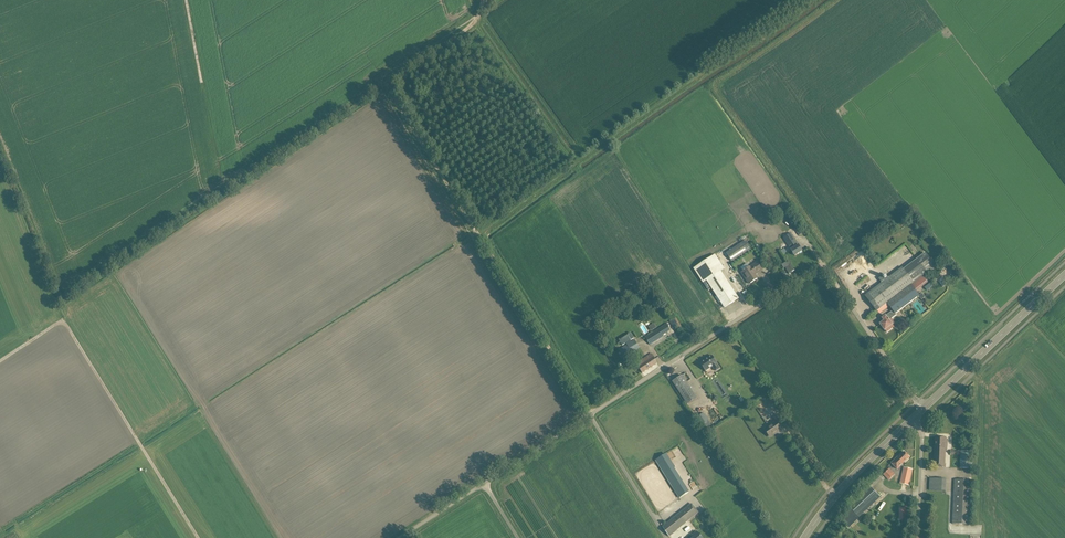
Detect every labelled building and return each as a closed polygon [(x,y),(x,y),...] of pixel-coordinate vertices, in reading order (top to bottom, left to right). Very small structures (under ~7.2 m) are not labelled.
[(785,214),(791,223),(799,236),(803,233),(795,221),(796,220),(790,211),(791,211),(789,208),(785,211),(786,214),(785,214)] [(798,245),(791,233),(784,238),(791,249),(795,256),(802,251),(799,245),(798,245)] [(726,253),(731,261),(746,251),(747,252),(751,250),(745,241),(726,253)] [(923,276),(936,266),(925,252),(904,269),(903,267),(870,292),(865,295),(877,311),(887,303),(923,276)] [(721,271),(724,269),(715,254),(694,268),(708,291),(712,288),(725,308),(739,299),(721,271)] [(788,266),(785,268),(789,273),(795,270),(790,261),(787,263),(788,266)] [(755,274),(763,269),(758,262),(742,272),(749,284),(757,279),(755,274)] [(920,296),(916,291),(928,282),(923,276),(887,303),(893,310),(896,313),(920,296)] [(932,282),(924,287),(926,291),(934,286),(932,282)] [(883,318),(881,320),(883,322),(880,324),(882,327),(883,328),(885,330),(887,332),(894,326),(893,324),(895,323),(892,319),(897,314),(896,313),(893,310),(882,318),(883,318)] [(646,337),(651,344),(664,336),(659,329),(646,337)] [(619,350),(624,358),(640,348),(635,340),(619,350)] [(636,364),(642,373),(657,363),(651,354),(636,364)] [(701,363),(706,371),(713,366),(716,371),(720,368),(717,364),(712,356),(701,363)] [(688,404),(697,398),(682,375),(673,382),(688,404)] [(704,413),(697,418),(702,425),(704,429),(705,429),(707,428),(708,427),(711,425),(711,424),(708,421),(709,420),(704,413)] [(781,429),(781,428),(776,421),(765,429),(770,436),(777,431),(777,432),(781,430),(781,429)] [(934,467),(945,468),(946,445),(944,445),(945,437),(936,437),(936,446),(935,446),(934,467)] [(950,451),(950,455),(961,455),(960,468),(970,468),(972,468),(973,464),(973,462),(970,462),(971,451),(961,451),(950,451)] [(898,458),(898,457),(891,463),(897,469),(910,457),(904,452),(898,458)] [(900,483),(909,485),(912,469),(904,467),(900,483)] [(690,492),(675,468),(665,475),(679,498),(690,492)] [(885,473),(891,479),(895,475),(889,469),(885,473)] [(930,478),(930,490),(940,491),(940,479),(936,479),(930,478)] [(953,524),(971,524),(972,480),(955,479),(953,524)] [(859,518),(881,497),(870,486),(848,506),(850,508),(857,516),(859,518)] [(663,527),(669,536),(676,530),(699,512),(692,503),(663,527)] [(898,506),(899,520),(906,520),(906,506),(898,506)]
